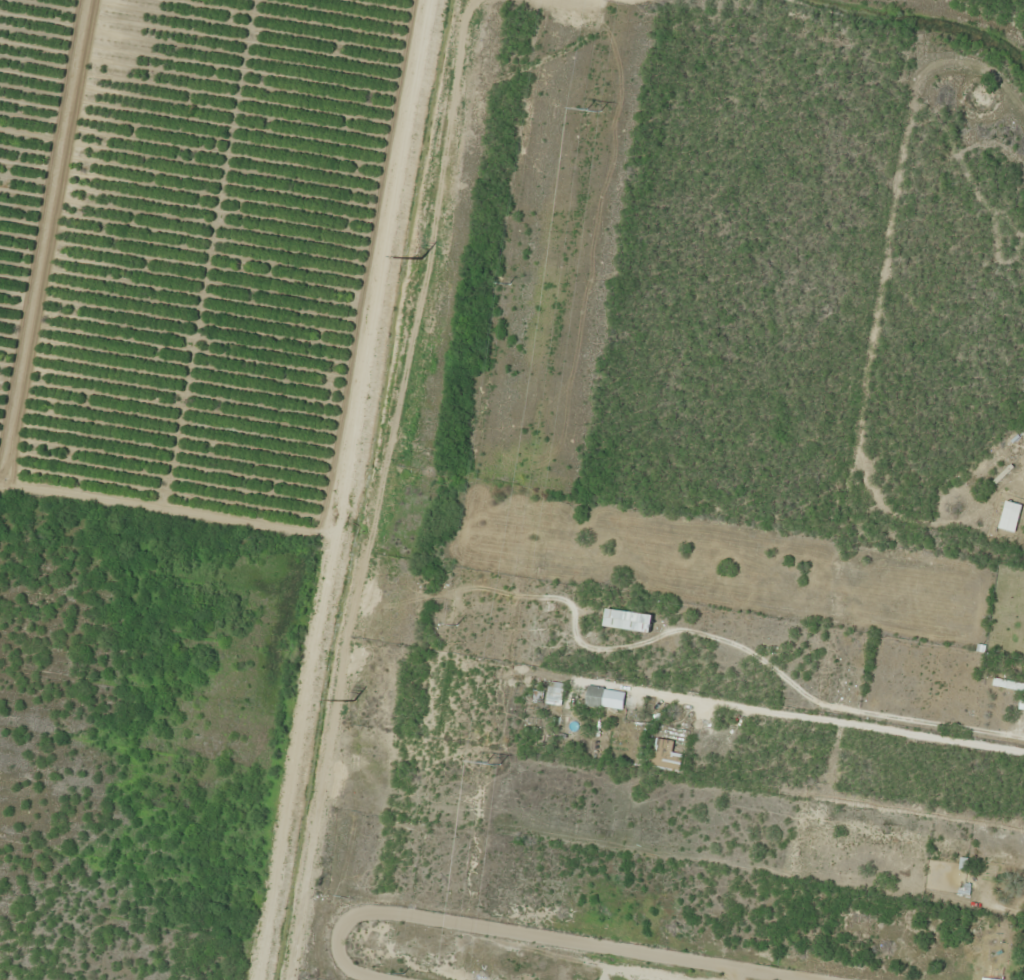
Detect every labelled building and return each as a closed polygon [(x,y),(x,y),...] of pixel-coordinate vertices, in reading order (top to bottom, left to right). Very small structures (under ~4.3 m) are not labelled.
[(998,528),(1014,533),(1022,504),(1005,500),(998,528)] [(650,633),(652,615),(606,609),(604,627),(650,633)] [(994,679),(992,686),(1023,691),(1023,683),(994,679)] [(544,708),(559,711),(565,684),(550,681),(544,708)] [(621,711),(624,692),(588,685),(585,705),(621,711)]
